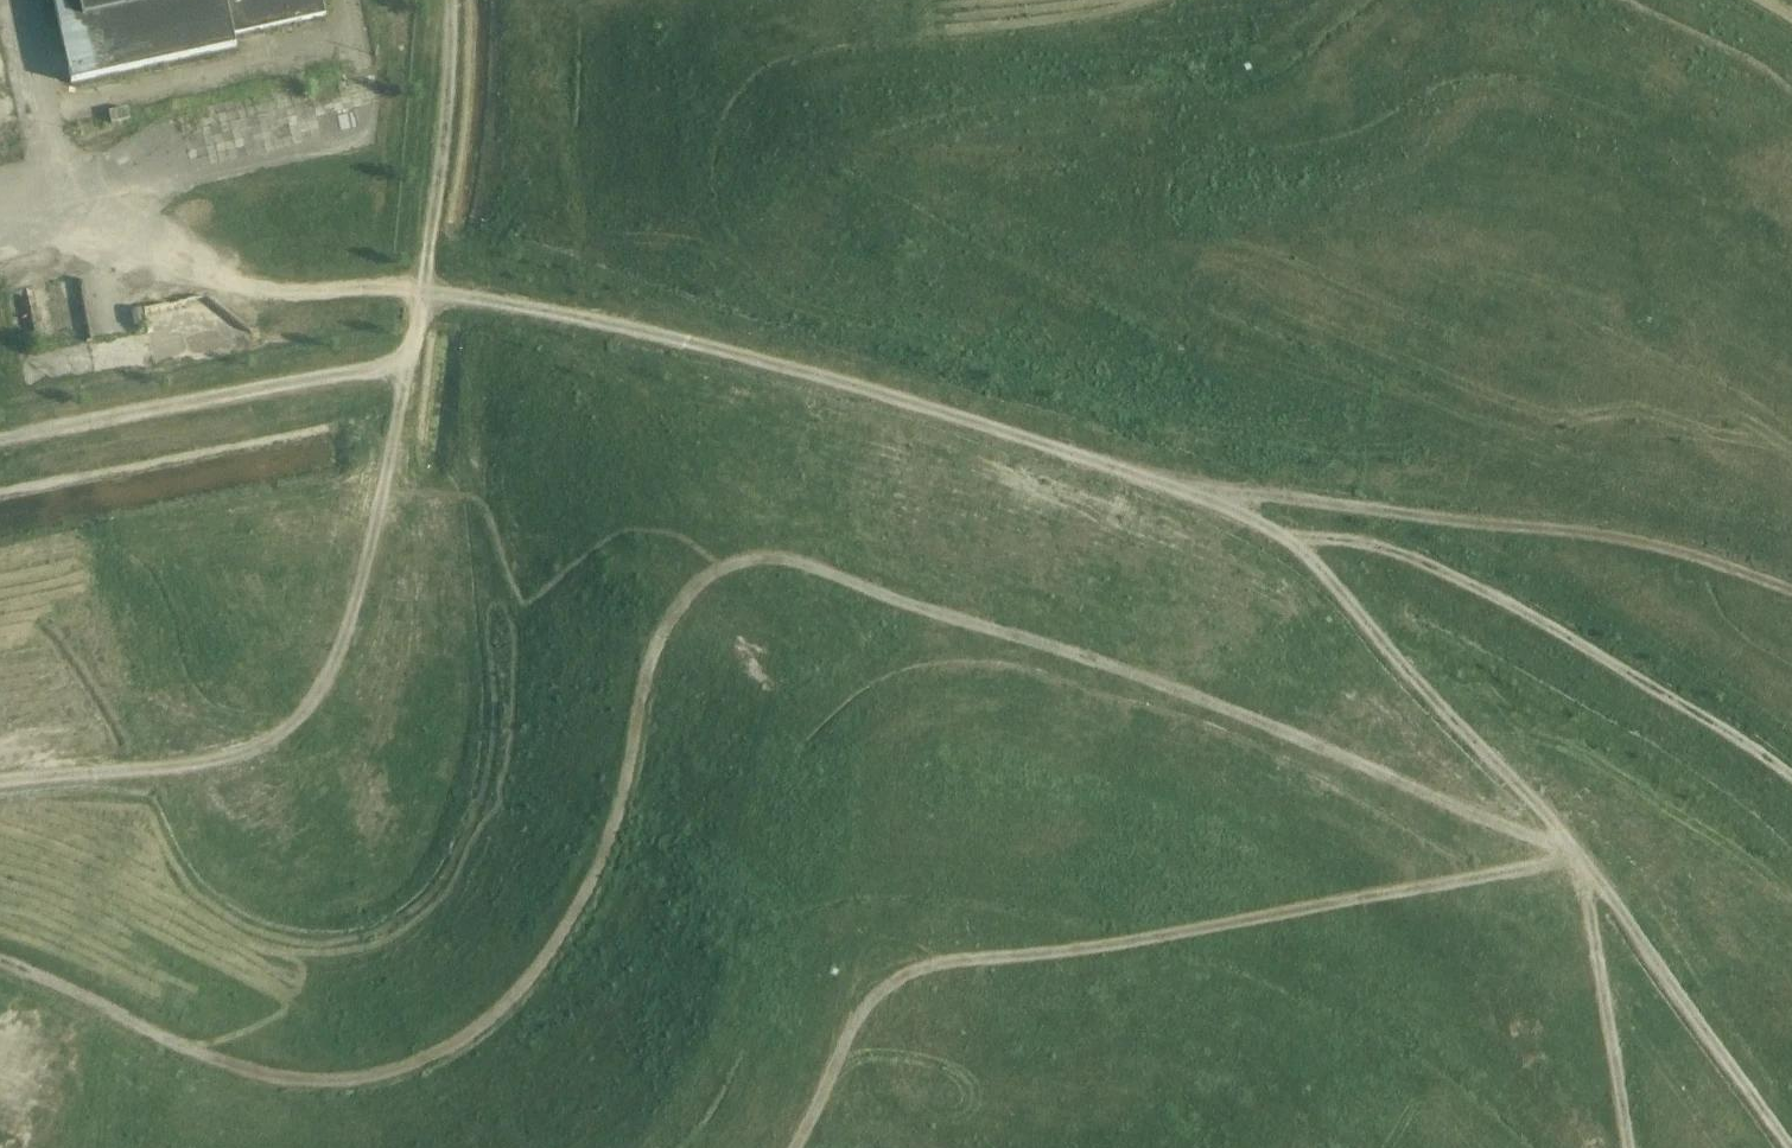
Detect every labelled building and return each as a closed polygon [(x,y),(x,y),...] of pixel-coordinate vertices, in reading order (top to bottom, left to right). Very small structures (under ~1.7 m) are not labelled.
[(97,78),(235,47),(234,37),(325,18),(321,0),(57,0),(53,1),(71,84),(97,78)]
